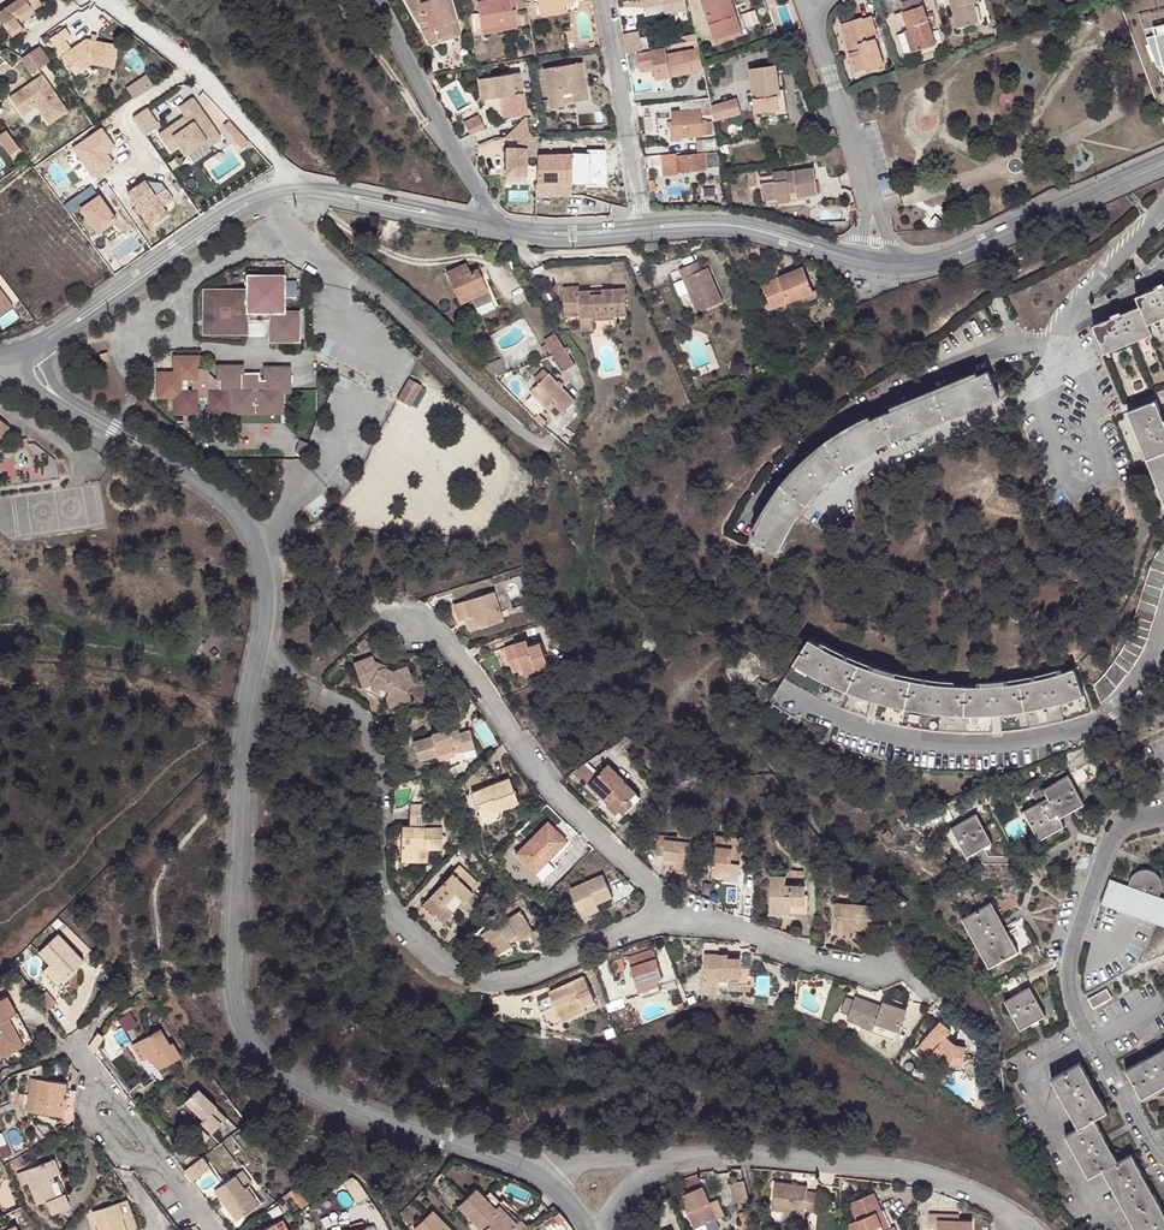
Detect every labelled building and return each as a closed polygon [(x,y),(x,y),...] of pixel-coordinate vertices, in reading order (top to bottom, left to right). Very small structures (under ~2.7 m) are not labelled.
[(0,14),(0,18),(10,34),(22,28),(20,25),(38,15),(36,12),(47,6),(43,0),(25,0),(0,14)] [(414,22),(416,21),(418,28),(426,44),(437,40),(437,41),(458,34),(453,18),(451,19),(445,0),(420,0),(419,1),(418,0),(402,0),(414,22)] [(513,0),(476,0),(480,25),(516,19),(513,0)] [(545,8),(570,4),(569,0),(543,0),(545,8)] [(686,0),(645,0),(646,6),(663,3),(665,13),(687,9),(686,0)] [(737,16),(731,0),(700,0),(714,40),(736,32),(731,18),(737,16)] [(912,29),(912,30),(919,50),(938,44),(924,0),(908,0),(902,2),(912,29)] [(960,1),(953,3),(958,26),(982,21),(976,0),(977,0),(960,0),(960,1)] [(473,30),(480,29),(477,13),(471,14),(473,30)] [(742,30),(737,16),(731,18),(736,32),(742,30)] [(866,61),(883,55),(877,38),(880,37),(873,16),(864,19),(863,17),(841,24),(857,72),(868,68),(866,61)] [(22,28),(10,34),(13,40),(25,34),(22,28)] [(919,50),(912,30),(900,34),(906,54),(919,50)] [(623,35),(626,52),(641,50),(639,40),(637,41),(636,33),(623,35)] [(68,34),(53,44),(58,53),(59,53),(68,47),(74,43),(68,34)] [(89,45),(74,56),(65,61),(64,62),(77,81),(94,70),(117,76),(122,55),(89,45)] [(68,47),(59,53),(65,61),(74,56),(68,47)] [(669,75),(664,47),(651,50),(651,52),(637,54),(640,68),(653,66),(654,77),(669,75)] [(700,64),(698,52),(682,55),(684,68),(700,64)] [(44,53),(26,65),(35,80),(54,67),(44,53)] [(886,62),(883,55),(866,61),(868,68),(886,62)] [(597,98),(591,60),(550,68),(553,82),(556,81),(561,105),(597,98)] [(770,90),(777,88),(774,63),(747,68),(753,107),(772,103),(770,90)] [(482,98),(498,96),(505,94),(509,116),(525,114),(520,72),(479,78),(482,98)] [(148,77),(130,92),(138,102),(157,88),(148,77)] [(53,92),(47,83),(14,105),(26,123),(41,113),(52,129),(69,117),(56,98),(53,100),(49,95),(53,92)] [(783,87),(777,88),(770,90),(772,103),(773,109),(786,107),(783,87)] [(505,94),(498,96),(501,117),(509,116),(505,94)] [(713,116),(709,97),(700,98),(701,112),(708,113),(708,117),(713,116)] [(742,112),(739,97),(714,104),(718,118),(742,112)] [(213,127),(193,98),(180,106),(186,115),(187,118),(177,124),(176,122),(159,134),(169,149),(179,143),(186,153),(206,139),(202,134),(213,127)] [(754,113),(773,109),(772,103),(753,107),(754,113)] [(673,110),(674,125),(681,124),(682,136),(712,134),(711,121),(700,123),(699,108),(673,110)] [(149,111),(136,120),(147,138),(161,128),(149,111)] [(477,113),(462,120),(468,133),(483,126),(477,113)] [(176,122),(177,124),(187,118),(186,115),(176,122)] [(213,127),(202,134),(206,139),(209,144),(220,137),(213,127)] [(0,130),(0,148),(8,160),(17,153),(0,130)] [(710,139),(702,140),(702,150),(711,150),(710,139)] [(711,150),(719,149),(717,139),(710,139),(711,150)] [(677,157),(677,153),(662,154),(663,166),(677,165),(678,170),(714,167),(713,159),(718,159),(717,152),(705,154),(677,157)] [(540,182),(575,181),(590,181),(589,153),(528,155),(528,167),(506,167),(506,177),(540,177),(540,182)] [(774,179),(762,181),(764,198),(778,195),(779,201),(791,200),(790,195),(819,190),(815,166),(786,170),(786,168),(773,170),(774,179)] [(757,182),(755,168),(749,169),(751,184),(757,182)] [(575,195),(575,181),(540,182),(540,196),(575,195)] [(941,210),(938,213),(946,220),(948,217),(941,210)] [(946,220),(938,213),(930,220),(939,227),(946,220)] [(409,223),(384,220),(382,234),(402,238),(404,228),(408,229),(409,223)] [(701,259),(683,266),(686,276),(690,275),(696,289),(692,290),(700,310),(725,300),(712,266),(705,268),(701,259)] [(484,288),(474,267),(467,270),(463,261),(442,271),(457,302),(469,296),(475,308),(490,300),(484,288)] [(611,262),(612,282),(624,282),(623,261),(611,262)] [(816,289),(804,263),(764,281),(774,304),(789,297),(791,300),(816,289)] [(690,275),(686,276),(692,290),(696,289),(690,275)] [(268,319),(268,328),(269,347),(298,346),(298,318),(285,318),(283,281),(245,281),(245,297),(204,298),(204,342),(247,341),(247,328),(247,320),(268,319)] [(573,282),(557,283),(559,312),(574,311),(575,326),(589,326),(588,315),(597,314),(609,314),(609,311),(621,311),(619,284),(597,286),(597,289),(585,290),(585,286),(573,287),(573,282)] [(1134,297),(1138,307),(1091,326),(1103,354),(1150,335),(1146,325),(1163,318),(1163,285),(1134,297)] [(0,291),(0,319),(13,308),(0,291)] [(799,316),(795,308),(784,313),(787,321),(799,316)] [(609,314),(597,314),(598,325),(609,324),(609,316),(609,314)] [(247,328),(268,328),(268,319),(247,320),(247,328)] [(549,329),(538,335),(540,339),(536,342),(539,347),(544,345),(558,367),(569,360),(549,329)] [(495,354),(475,361),(488,373),(501,368),(495,354)] [(987,371),(985,365),(921,390),(869,410),(851,418),(837,425),(823,433),(809,442),(797,451),(790,458),(783,467),(775,476),(767,488),(746,523),(771,537),(790,504),(798,492),(808,481),(817,473),(826,464),(836,458),(846,452),(859,445),(996,393),(991,378),(994,376),(992,369),(987,371)] [(167,405),(179,406),(179,422),(196,422),(196,419),(201,414),(212,414),(211,422),(227,422),(227,419),(231,413),(242,413),(242,422),(256,422),(256,415),(263,415),(263,421),(277,421),(277,413),(285,413),(285,400),(292,400),(292,378),(270,378),(270,390),(264,390),(264,382),(245,382),(245,377),(223,377),(223,390),(209,389),(209,378),(198,379),(198,367),(179,368),(178,382),(161,382),(161,400),(167,400),(167,405)] [(543,369),(523,389),(550,415),(569,396),(543,369)] [(412,405),(421,383),(406,376),(397,399),(412,405)] [(1153,403),(1125,415),(1163,508),(1163,429),(1153,403)] [(16,437),(0,425),(0,457),(16,437)] [(312,453),(303,449),(299,461),(308,464),(312,453)] [(1163,546),(1157,552),(1152,560),(1149,568),(1147,576),(1143,589),(1129,635),(1128,640),(1123,648),(1114,662),(1105,675),(1093,687),(1100,705),(1110,697),(1114,692),(1129,674),(1137,663),(1144,649),(1148,640),(1163,591),(1163,545),(1163,546)] [(478,629),(504,620),(493,591),(453,603),(459,622),(474,617),(478,629)] [(372,640),(377,636),(372,632),(368,636),(372,640)] [(1090,712),(1074,667),(1058,672),(1039,677),(1015,682),(996,684),(979,684),(963,684),(943,683),(921,680),(901,676),(886,672),(870,666),(856,660),(840,653),(828,646),(811,636),(784,675),(801,686),(818,695),(834,703),(845,707),(854,711),(867,715),(872,698),(879,700),(874,717),(886,721),(900,724),(915,727),(933,730),(948,732),(964,732),(980,733),(993,732),(991,714),(999,713),(1002,732),(1027,728),(1039,726),(1053,722),(1090,712)] [(523,680),(549,674),(543,649),(529,652),(528,646),(506,651),(513,677),(522,675),(523,680)] [(388,699),(386,703),(390,713),(411,705),(407,695),(413,687),(407,671),(393,677),(384,671),(377,674),(372,661),(354,667),(362,692),(372,689),(388,699)] [(384,706),(386,703),(388,699),(372,689),(362,692),(384,706)] [(386,736),(388,746),(406,739),(400,723),(382,730),(386,736)] [(463,750),(476,746),(470,730),(459,733),(457,729),(448,732),(447,728),(431,733),(432,738),(414,743),(421,762),(438,757),(439,761),(456,756),(455,753),(453,746),(461,744),(463,750)] [(453,746),(455,753),(463,750),(461,744),(453,746)] [(630,799),(637,791),(624,780),(625,778),(609,764),(598,775),(589,784),(605,799),(608,796),(611,799),(607,804),(617,814),(621,810),(625,814),(634,803),(630,799)] [(598,775),(588,766),(575,774),(589,784),(598,775)] [(500,807),(500,809),(520,802),(511,777),(475,792),(483,814),(500,807)] [(1085,807),(1068,777),(1043,791),(1047,800),(1024,813),(1039,842),(1065,827),(1062,820),(1085,807)] [(417,849),(439,850),(440,828),(442,828),(443,816),(421,816),(421,805),(408,805),(408,827),(401,827),(400,862),(416,861),(417,849)] [(502,814),(500,809),(500,807),(483,814),(485,820),(502,814)] [(994,844),(978,815),(952,829),(969,859),(994,844)] [(520,854),(537,872),(543,877),(570,850),(565,845),(570,840),(552,822),(520,854)] [(677,834),(677,837),(677,842),(691,844),(691,834),(677,834)] [(674,862),(674,866),(689,868),(691,844),(677,842),(677,837),(656,836),(655,856),(662,856),(662,861),(674,862)] [(712,884),(724,885),(724,877),(738,878),(741,850),(738,850),(739,841),(716,838),(712,884)] [(1129,883),(1145,886),(1145,888),(1130,888),(1129,885),(1111,878),(1101,904),(1163,926),(1163,897),(1159,895),(1161,892),(1162,889),(1162,886),(1161,880),(1159,875),(1154,872),(1150,870),(1147,870),(1143,870),(1138,871),(1133,875),(1130,880),(1129,883)] [(456,882),(450,877),(428,901),(424,905),(436,917),(438,915),(441,917),(438,919),(445,925),(455,915),(446,906),(449,903),(453,899),(460,906),(456,910),(464,918),(477,903),(470,895),(476,889),(462,875),(456,882)] [(598,907),(613,899),(601,877),(570,893),(583,919),(600,910),(598,907)] [(768,916),(789,916),(789,907),(802,907),(803,897),(803,888),(784,888),(784,878),(768,878),(768,916)] [(789,907),(789,916),(806,917),(806,898),(803,897),(802,907),(789,907)] [(449,903),(456,910),(460,906),(453,899),(449,903)] [(530,936),(536,933),(527,911),(531,909),(527,900),(506,909),(509,917),(483,928),(492,951),(512,943),(509,937),(517,934),(520,940),(530,936)] [(1020,953),(993,903),(964,919),(992,969),(1020,953)] [(835,930),(853,929),(873,928),(871,904),(834,906),(835,930)] [(540,932),(536,933),(530,936),(534,947),(544,943),(540,932)] [(60,988),(65,984),(84,965),(57,938),(38,957),(50,969),(46,973),(60,988)] [(659,980),(664,978),(653,950),(629,958),(639,987),(642,996),(662,989),(659,980)] [(697,992),(733,998),(734,992),(745,993),(747,976),(736,975),(738,966),(725,964),(725,961),(701,957),(697,992)] [(563,1021),(586,1011),(597,1006),(584,980),(550,995),(552,999),(538,1005),(543,1016),(549,1013),(557,1009),(563,1021)] [(1048,1016),(1033,987),(1006,1001),(1022,1030),(1048,1016)] [(1113,998),(1108,988),(1089,999),(1094,1008),(1113,998)] [(27,1045),(14,1019),(21,1015),(12,996),(0,1003),(0,1041),(8,1055),(27,1045)] [(850,1016),(849,1020),(874,1028),(873,1032),(893,1039),(899,1031),(907,1008),(884,1001),(882,1005),(857,996),(855,1000),(850,1016)] [(855,1000),(847,997),(841,1012),(850,1016),(855,1000)] [(623,998),(606,1004),(608,1011),(625,1005),(623,998)] [(554,1025),(563,1021),(557,1009),(549,1013),(554,1025)] [(588,1016),(586,1011),(563,1021),(566,1026),(588,1016)] [(123,1031),(136,1026),(130,1012),(117,1018),(123,1031)] [(14,1019),(27,1045),(35,1041),(21,1015),(14,1019)] [(923,1044),(946,1060),(957,1062),(956,1067),(966,1069),(970,1044),(960,1042),(950,1034),(954,1028),(941,1019),(923,1044)] [(160,1032),(138,1045),(148,1061),(150,1060),(159,1072),(181,1060),(172,1046),(170,1048),(160,1032)] [(939,1065),(946,1060),(923,1044),(918,1050),(939,1065)] [(148,1061),(138,1045),(132,1048),(141,1065),(148,1061)] [(1126,1067),(1143,1096),(1163,1085),(1163,1046),(1126,1067)] [(120,1053),(110,1061),(119,1073),(129,1064),(120,1053)] [(1081,1060),(1053,1076),(1081,1125),(1067,1133),(1090,1177),(1104,1169),(1139,1229),(1163,1229),(1163,1206),(1133,1151),(1119,1158),(1096,1117),(1109,1109),(1081,1060)] [(32,1080),(27,1114),(34,1115),(39,1081),(32,1080)] [(74,1112),(76,1093),(65,1092),(65,1085),(39,1081),(34,1115),(61,1120),(62,1111),(74,1112)] [(197,1094),(187,1104),(205,1122),(185,1143),(196,1154),(228,1120),(216,1109),(215,1111),(197,1094)] [(66,1194),(55,1199),(48,1180),(59,1176),(53,1160),(13,1175),(18,1188),(28,1184),(36,1206),(46,1202),(52,1214),(71,1207),(66,1194)] [(203,1161),(186,1174),(195,1185),(211,1172),(203,1161)] [(216,1192),(221,1199),(238,1222),(258,1207),(245,1190),(250,1186),(252,1184),(243,1171),(216,1192)] [(736,1207),(752,1204),(746,1179),(730,1183),(736,1207)] [(263,1203),(250,1186),(245,1190),(258,1207),(263,1203)] [(697,1229),(723,1217),(716,1202),(712,1204),(705,1187),(682,1197),(697,1229)] [(805,1217),(815,1219),(817,1197),(811,1197),(811,1190),(777,1187),(775,1215),(784,1215),(784,1220),(805,1222),(805,1217)] [(298,1192),(296,1193),(292,1188),(284,1194),(295,1209),(306,1202),(298,1192)] [(526,1220),(519,1226),(488,1197),(481,1189),(463,1208),(486,1229),(536,1229),(526,1220)] [(519,1226),(526,1220),(495,1191),(488,1197),(519,1226)] [(877,1218),(883,1215),(875,1199),(851,1209),(858,1225),(850,1229),(851,1229),(882,1229),(877,1218)] [(126,1229),(138,1229),(127,1200),(119,1204),(123,1217),(121,1217),(126,1229)] [(121,1217),(123,1217),(119,1204),(92,1214),(98,1229),(97,1229),(126,1229),(121,1217)] [(739,1211),(742,1229),(751,1227),(749,1210),(739,1211)] [(883,1215),(877,1218),(882,1229),(889,1229),(883,1215)] [(435,1216),(421,1229),(451,1229),(435,1216)] [(960,1224),(938,1223),(939,1217),(929,1217),(929,1229),(974,1229),(974,1224),(960,1224)] [(264,1229),(287,1229),(281,1219),(274,1224),(264,1229)]
